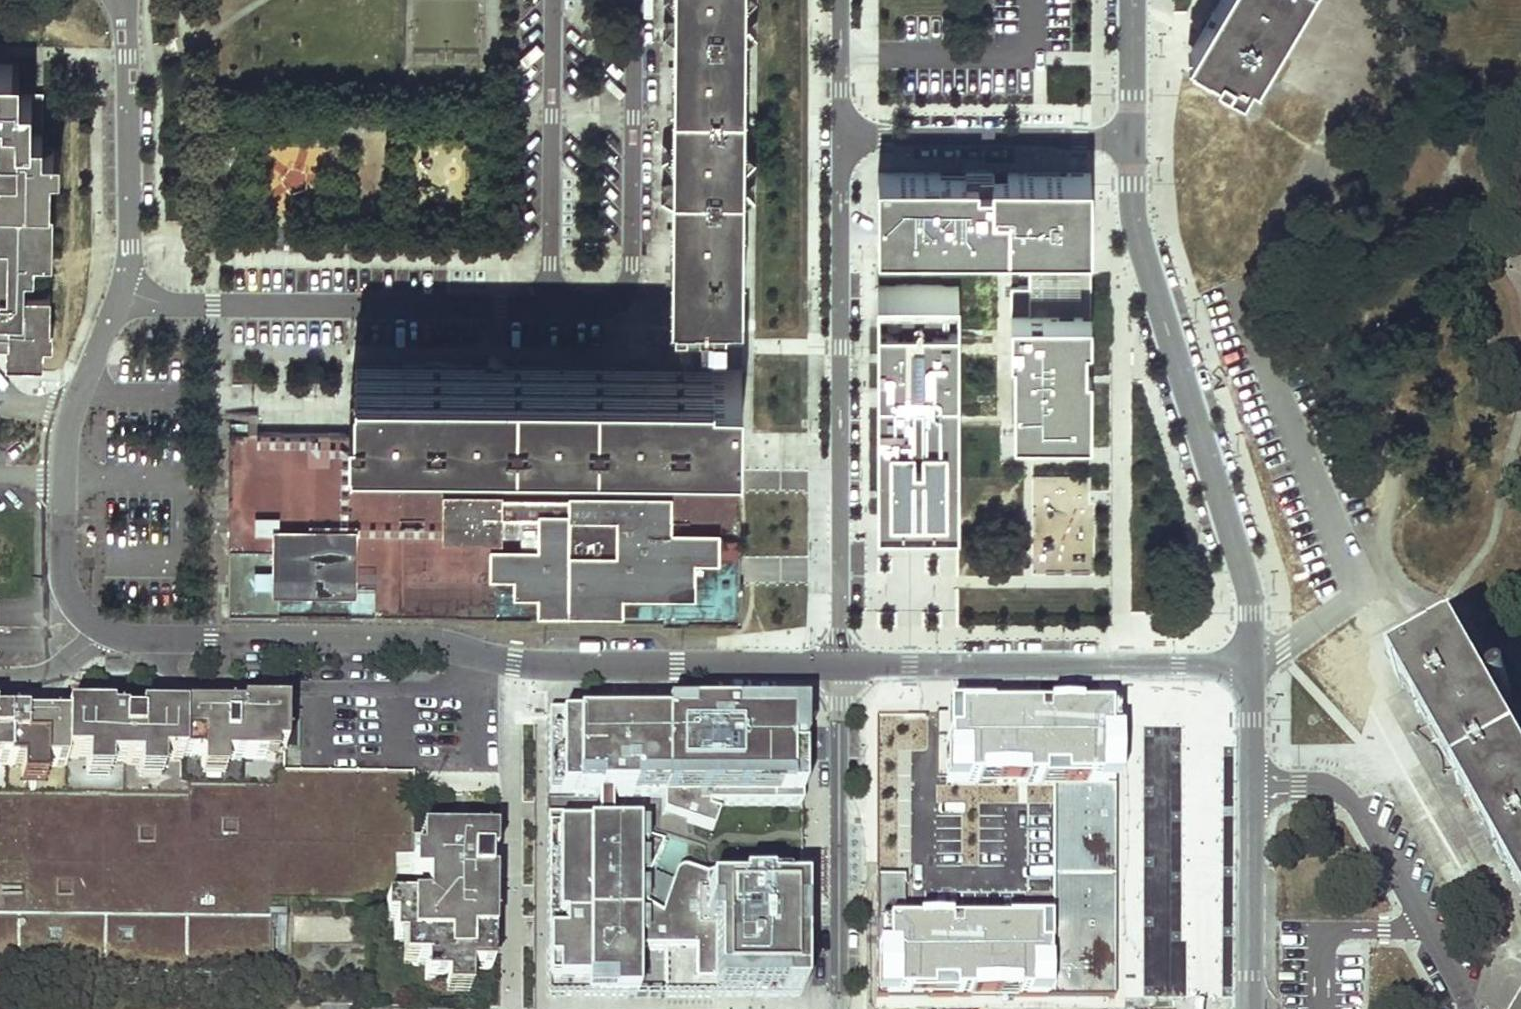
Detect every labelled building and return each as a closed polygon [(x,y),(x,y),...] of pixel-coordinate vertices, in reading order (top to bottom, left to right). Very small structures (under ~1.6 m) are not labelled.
[(673,296),(739,297),(739,282),(734,282),(738,0),(676,0),(673,296)] [(1191,52),(1242,82),(1250,69),(1290,0),(1221,0),(1191,52)] [(44,199),(49,199),(50,165),(58,165),(58,147),(42,147),(42,89),(18,89),(18,61),(0,60),(0,198),(44,199)] [(1094,176),(886,174),(886,246),(1094,247),(1094,176)] [(42,359),(42,341),(51,341),(51,324),(48,324),(48,291),(23,291),(23,265),(32,265),(32,250),(51,250),(52,239),(43,239),(44,199),(0,198),(0,334),(5,334),(5,358),(24,359),(42,359)] [(960,282),(882,282),(882,511),(961,511),(960,282)] [(1088,316),(1012,316),(1013,432),(1089,431),(1088,316)] [(349,394),(348,431),(229,429),(227,608),(565,611),(565,615),(660,616),(660,619),(738,619),(738,584),(733,584),(735,434),(737,434),(738,367),(352,363),(352,394),(349,394)] [(235,413),(235,429),(258,429),(258,413),(235,413)] [(958,529),(878,525),(878,514),(863,514),(861,553),(896,555),(897,548),(957,551),(958,529)] [(1452,639),(1399,669),(1520,885),(1520,761),(1452,639)] [(181,712),(181,717),(180,770),(282,772),(283,709),(239,708),(238,713),(181,712)] [(1114,713),(946,713),(946,786),(1114,787),(1114,713)] [(63,715),(63,723),(62,782),(180,784),(180,770),(181,717),(136,716),(136,726),(121,726),(121,721),(108,720),(108,716),(63,715)] [(808,718),(549,715),(546,1001),(726,1003),(805,1004),(808,718)] [(20,782),(20,811),(42,811),(42,782),(62,782),(63,723),(4,722),(4,725),(0,725),(0,782),(20,782)] [(412,774),(282,772),(180,770),(180,784),(187,784),(184,919),(269,921),(269,919),(269,900),(384,902),(410,902),(411,836),(412,774)] [(62,782),(42,782),(42,811),(20,811),(20,782),(0,782),(0,916),(103,918),(184,919),(187,784),(180,784),(62,782)] [(490,838),(411,836),(410,902),(384,902),(384,922),(393,922),(393,942),(401,942),(401,964),(423,965),(423,981),(444,982),(443,994),(468,994),(468,970),(489,970),(490,879),(485,879),(486,861),(490,861),(490,838)] [(57,971),(102,972),(103,918),(0,916),(0,970),(57,971)] [(103,918),(102,972),(151,972),(213,974),(268,974),(269,921),(184,919),(103,918)] [(1048,997),(1047,922),(875,924),(876,1000),(1048,997)]
